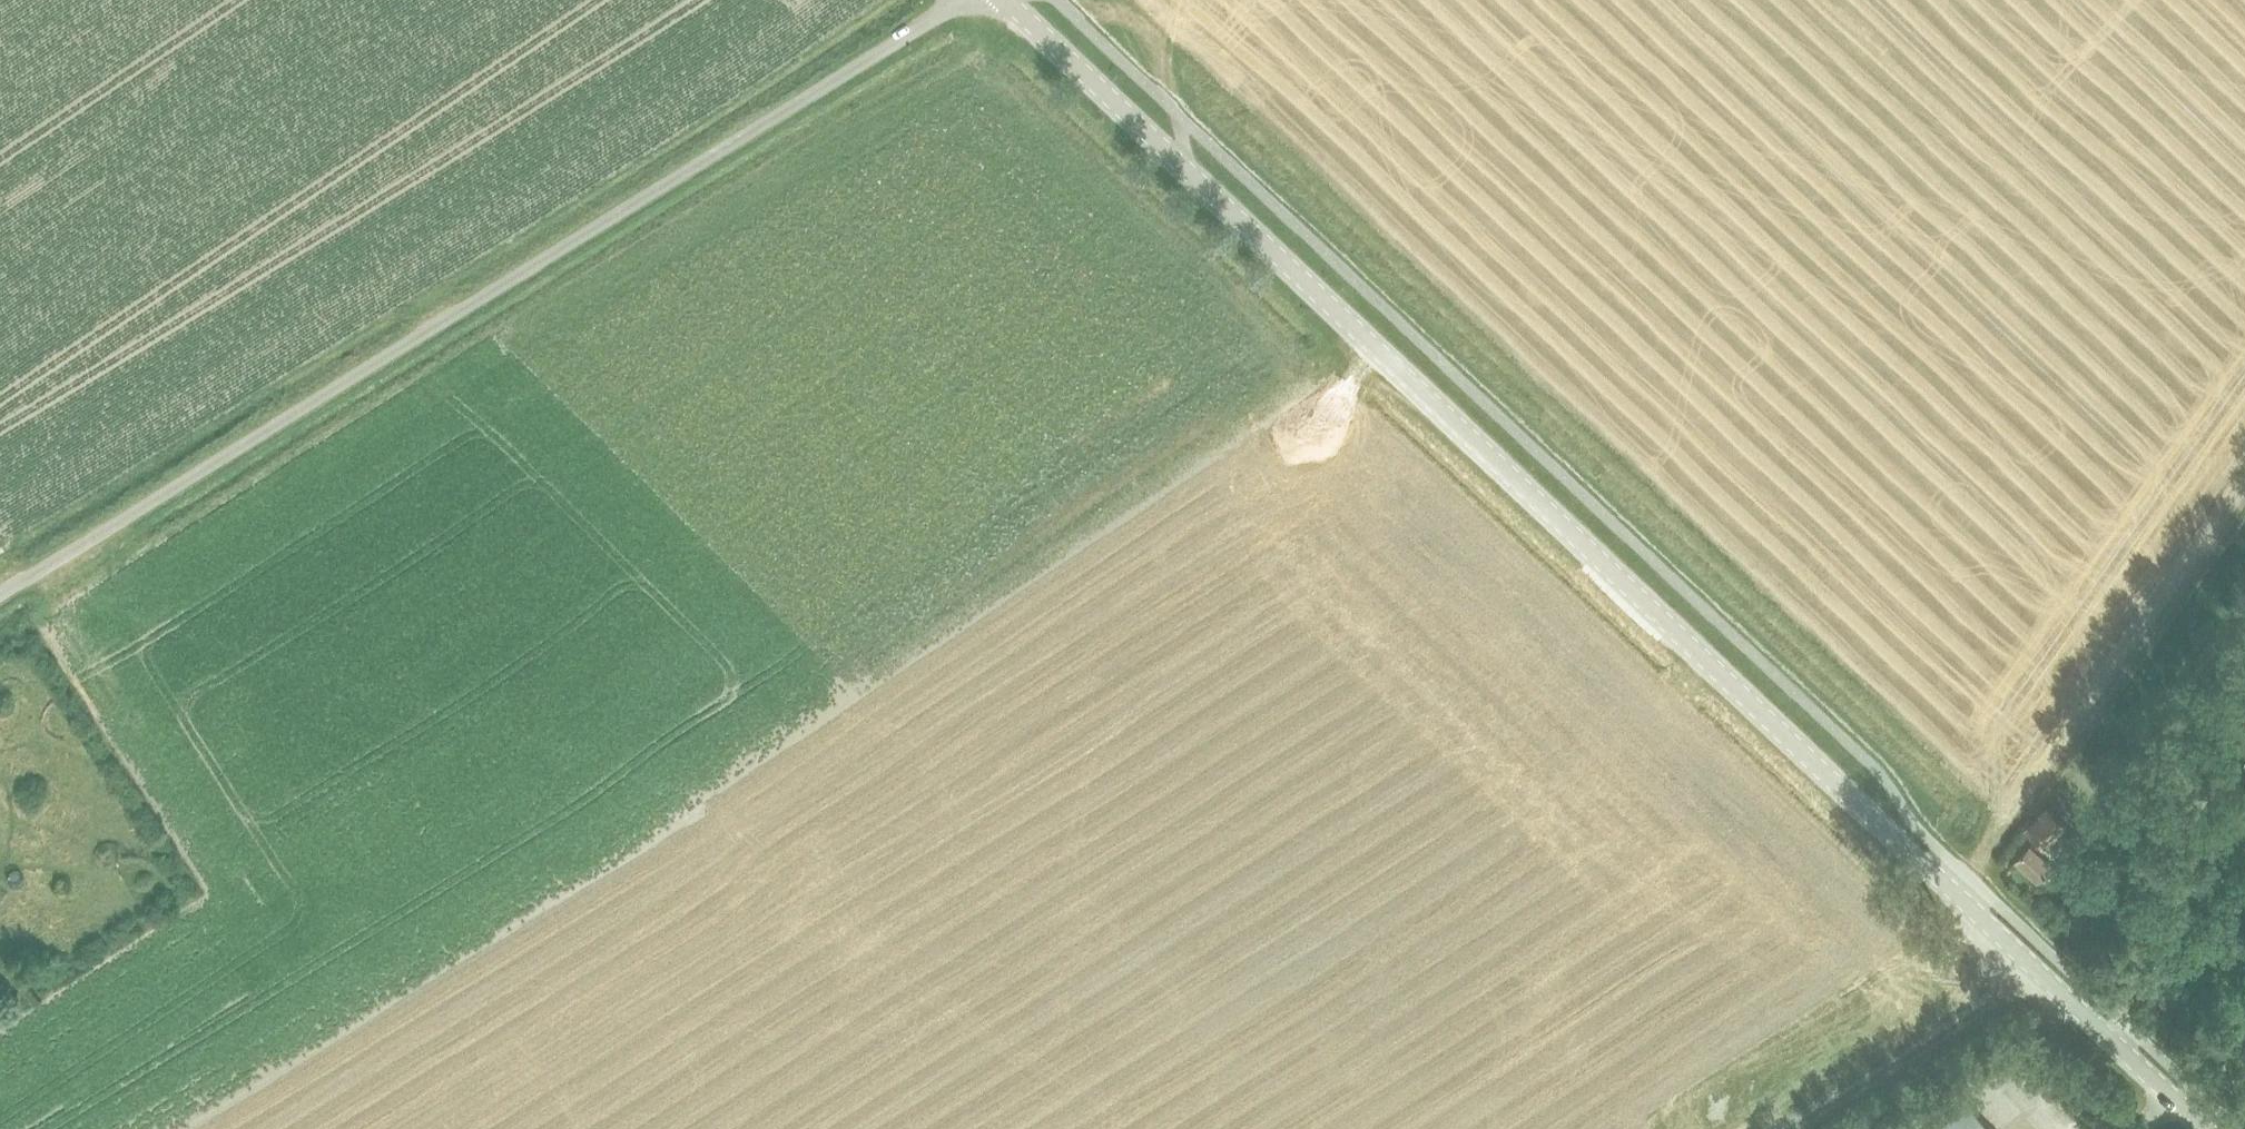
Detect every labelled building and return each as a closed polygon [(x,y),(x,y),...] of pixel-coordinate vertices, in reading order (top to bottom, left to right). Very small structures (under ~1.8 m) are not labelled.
[(2045,808),(2024,831),(2041,847),(2063,825),(2045,808)] [(2048,877),(2056,868),(2028,843),(2013,860),(2036,880),(2042,872),(2048,877)] [(2084,861),(2083,874),(2095,875),(2097,862),(2084,861)] [(1967,1103),(1937,1128),(1990,1128),(1967,1103)] [(1845,1120),(1833,1128),(1852,1128),(1845,1120)]
